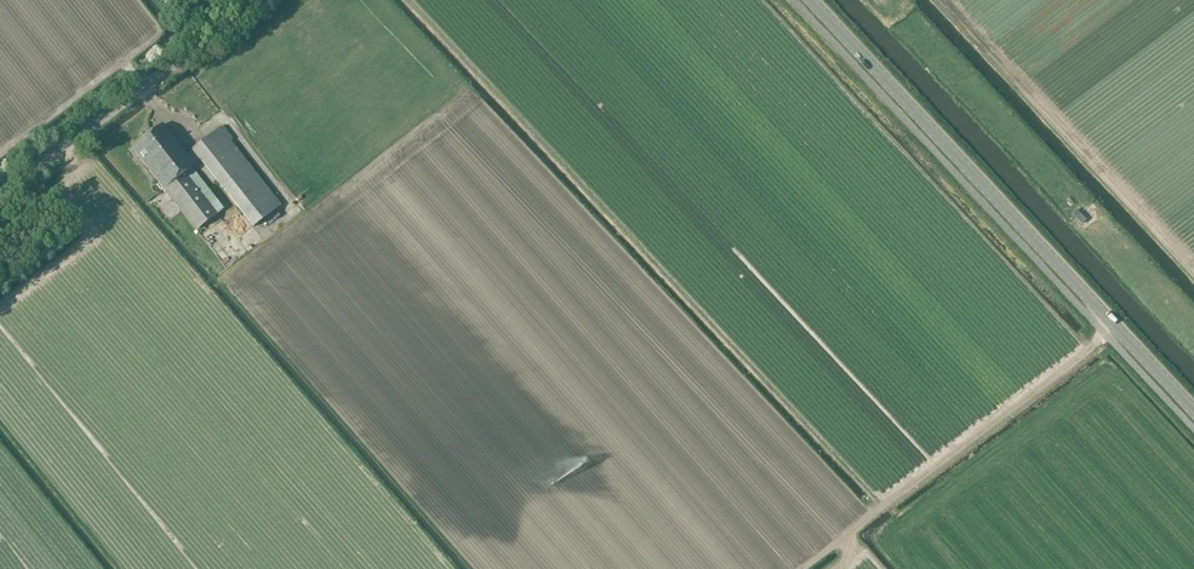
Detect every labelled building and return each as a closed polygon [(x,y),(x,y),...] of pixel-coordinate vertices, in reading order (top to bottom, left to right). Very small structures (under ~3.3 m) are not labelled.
[(281,205),(230,141),(233,139),(223,127),(187,156),(163,125),(132,149),(197,230),(218,214),(186,173),(195,165),(195,164),(200,160),(253,228),(281,205)]
